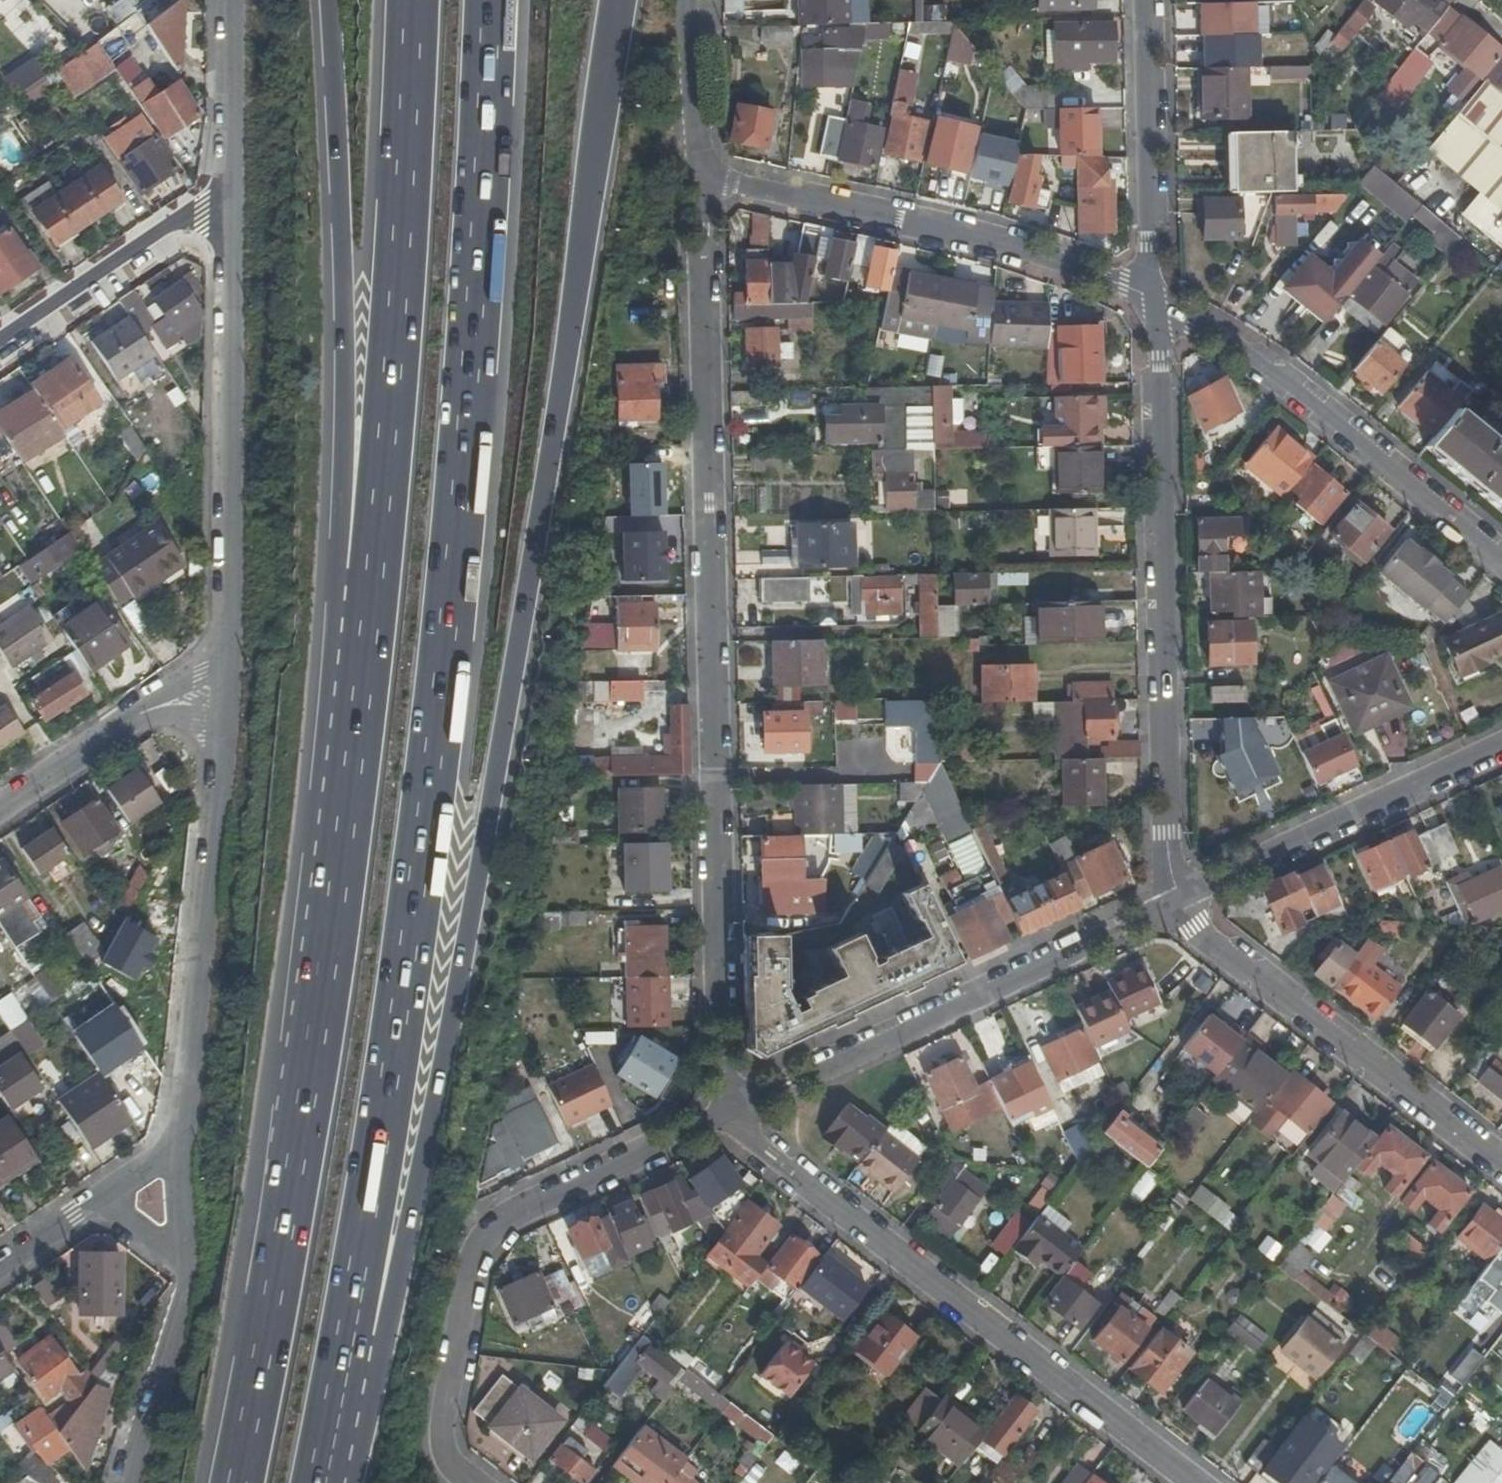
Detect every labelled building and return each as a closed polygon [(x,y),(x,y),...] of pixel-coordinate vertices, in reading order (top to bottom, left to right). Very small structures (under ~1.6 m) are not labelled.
[(167,64),(172,0),(149,0),(130,9),(130,12),(167,64)] [(851,0),(799,0),(800,28),(805,27),(852,26),(851,0)] [(1050,10),(1093,9),(1093,0),(1050,0),(1050,10)] [(1454,0),(1381,0),(1377,5),(1408,29),(1414,22),(1428,33),(1448,7),(1454,0)] [(1374,7),(1366,1),(1353,16),(1363,24),(1370,14),(1369,13),(1374,7)] [(1223,5),(1189,6),(1190,24),(1204,24),(1204,30),(1223,29),(1223,5)] [(1463,20),(1448,7),(1428,33),(1427,35),(1441,47),(1463,20)] [(924,24),(923,12),(908,13),(908,24),(924,24)] [(1353,16),(1346,25),(1356,33),(1363,24),(1353,16)] [(1501,59),(1501,52),(1463,20),(1441,47),(1470,70),(1452,92),(1465,104),(1484,82),(1501,59)] [(924,24),(908,24),(906,35),(938,35),(938,23),(924,24)] [(972,45),(954,23),(948,51),(969,55),(972,45)] [(882,25),(867,25),(865,31),(865,32),(864,40),(882,40),(882,25)] [(1114,25),(1053,25),(1054,69),(1084,68),(1083,61),(1114,61),(1114,25)] [(805,27),(800,28),(762,28),(762,43),(793,41),(793,35),(804,37),(805,27)] [(1328,29),(1314,44),(1320,57),(1337,37),(1328,29)] [(857,71),(864,40),(865,32),(865,31),(842,31),(842,41),(821,42),(822,52),(804,53),(805,86),(853,87),(857,71)] [(1254,38),(1201,37),(1201,63),(1254,64),(1254,38)] [(98,50),(90,39),(87,42),(74,51),(81,61),(98,50)] [(1398,73),(1407,80),(1431,52),(1420,43),(1398,73)] [(81,61),(74,51),(50,68),(57,78),(69,69),(81,61)] [(3,72),(11,91),(42,77),(34,58),(3,72)] [(1470,186),(1493,158),(1501,147),(1501,59),(1484,82),(1465,104),(1451,121),(1427,150),(1470,186)] [(69,69),(57,78),(68,94),(80,85),(69,69)] [(1243,118),(1243,69),(1202,70),(1203,118),(1243,118)] [(1289,81),(1289,69),(1285,69),(1268,70),(1269,81),(1289,81)] [(910,74),(899,72),(896,88),(906,91),(910,74)] [(1398,73),(1391,81),(1400,89),(1407,80),(1398,73)] [(136,99),(160,132),(194,109),(172,76),(136,99)] [(14,95),(20,104),(48,86),(41,79),(14,95)] [(896,88),(894,98),(905,99),(906,91),(896,88)] [(894,98),(891,114),(890,116),(895,117),(886,155),(919,162),(927,124),(903,119),(906,106),(905,105),(906,99),(905,99),(894,98)] [(1026,111),(1017,101),(1012,107),(1002,157),(1016,161),(1017,156),(1027,112),(1026,111)] [(846,121),(845,124),(848,124),(840,161),(875,168),(883,131),(860,126),(864,107),(850,104),(846,121)] [(773,115),(739,107),(731,142),(765,150),(773,115)] [(1097,158),(1096,110),(1044,111),(1044,127),(1060,127),(1060,157),(1077,157),(1097,158)] [(884,124),(889,119),(890,116),(891,114),(876,111),(873,121),(884,124)] [(819,157),(838,160),(845,124),(846,121),(828,118),(819,157)] [(113,154),(136,187),(171,164),(149,130),(113,154)] [(974,139),(937,130),(928,165),(948,170),(946,179),(959,182),(961,173),(965,174),(974,139)] [(1292,193),(1291,133),(1230,134),(1232,194),(1272,194),(1292,193)] [(1501,213),(1501,147),(1493,158),(1470,186),(1501,213)] [(1033,177),(1037,156),(1019,156),(1009,204),(1032,209),(1032,208),(1049,212),(1053,194),(1036,189),(1039,179),(1033,177)] [(1098,158),(1097,158),(1077,157),(1079,234),(1114,233),(1113,183),(1098,183),(1098,158)] [(73,162),(62,169),(70,181),(81,174),(73,162)] [(61,187),(84,219),(116,197),(94,165),(81,174),(70,181),(61,187)] [(1422,206),(1373,166),(1361,182),(1408,222),(1415,214),(1422,206)] [(57,190),(47,177),(4,205),(13,218),(29,208),(57,190)] [(29,208),(51,241),(84,219),(61,187),(57,190),(29,208)] [(1335,213),(1340,207),(1345,196),(1314,196),(1314,198),(1277,198),(1276,226),(1275,226),(1272,226),(1272,245),(1297,244),(1297,214),(1335,213)] [(1239,240),(1239,200),(1204,200),(1204,240),(1239,240)] [(1436,231),(1443,223),(1441,222),(1422,206),(1415,214),(1436,231)] [(735,297),(735,307),(770,306),(770,302),(769,286),(768,216),(740,211),(740,225),(753,225),(753,239),(751,239),(751,252),(746,252),(747,281),(747,286),(747,296),(735,297)] [(1380,211),(1366,226),(1384,241),(1397,226),(1380,211)] [(1450,255),(1463,240),(1443,223),(1436,231),(1430,239),(1450,255)] [(813,269),(815,261),(821,228),(806,225),(800,258),(808,260),(807,267),(813,269)] [(33,263),(19,244),(17,246),(3,226),(0,228),(0,285),(33,263)] [(823,278),(848,284),(851,267),(856,246),(833,241),(835,231),(821,228),(815,261),(823,262),(820,276),(824,277),(823,278)] [(889,292),(893,272),(897,255),(874,250),(876,240),(858,236),(856,246),(851,267),(869,271),(866,286),(889,292)] [(1287,290),(1325,323),(1377,260),(1360,246),(1330,282),(1309,264),(1287,290)] [(1363,281),(1397,309),(1417,286),(1391,264),(1401,253),(1392,246),(1363,281)] [(187,272),(177,279),(189,296),(199,290),(187,272)] [(887,304),(881,329),(899,333),(902,319),(969,331),(968,339),(991,344),(994,304),(995,289),(893,272),(889,292),(887,304)] [(796,306),(807,306),(812,275),(794,276),(795,286),(769,286),(770,302),(795,300),(796,306)] [(156,310),(164,323),(194,303),(189,296),(177,279),(176,277),(148,296),(156,310)] [(1385,325),(1397,309),(1363,281),(1350,296),(1385,325)] [(128,287),(113,296),(124,313),(125,315),(131,323),(146,312),(128,287)] [(1376,335),(1385,325),(1350,296),(1342,306),(1376,335)] [(194,303),(164,323),(169,331),(184,322),(200,312),(194,303)] [(991,344),(991,347),(1048,349),(1049,329),(1049,306),(994,304),(991,344)] [(770,306),(735,307),(735,320),(789,320),(789,332),(814,331),(813,306),(807,306),(796,306),(770,306)] [(164,323),(156,310),(150,314),(158,327),(164,323)] [(125,315),(89,339),(115,378),(153,354),(131,323),(125,315)] [(762,330),(758,331),(747,331),(747,368),(779,367),(779,330),(770,330),(770,324),(762,325),(762,330)] [(1047,385),(1101,384),(1100,328),(1049,329),(1048,349),(1047,385)] [(1389,328),(1353,371),(1367,382),(1373,387),(1381,393),(1405,365),(1393,356),(1405,341),(1389,328)] [(29,388),(56,427),(95,400),(65,357),(26,383),(29,388)] [(661,383),(661,369),(618,369),(618,383),(619,421),(657,420),(657,384),(661,383)] [(1457,411),(1462,404),(1426,375),(1400,408),(1435,437),(1457,411)] [(1225,379),(1189,399),(1189,439),(1242,410),(1225,379)] [(1373,387),(1367,382),(1363,387),(1369,392),(1373,387)] [(932,388),(933,440),(951,440),(950,387),(932,388)] [(29,388),(0,409),(0,432),(16,456),(57,428),(56,427),(29,388)] [(917,450),(933,450),(933,443),(933,440),(932,388),(869,389),(864,389),(864,393),(872,401),(872,407),(840,408),(840,409),(841,419),(826,419),(826,444),(879,443),(880,451),(917,450)] [(732,392),(733,407),(777,406),(777,391),(764,391),(732,392)] [(1105,444),(1104,395),(1051,396),(1051,424),(1035,424),(1035,445),(1105,444)] [(821,415),(826,419),(841,419),(840,409),(836,404),(825,404),(821,409),(821,415)] [(1457,411),(1435,437),(1426,449),(1501,510),(1501,447),(1457,411)] [(128,423),(118,429),(135,455),(142,443),(128,423)] [(955,449),(983,449),(982,435),(955,436),(955,443),(955,449)] [(1248,469),(1283,498),(1311,465),(1276,436),(1248,469)] [(1056,447),(1037,448),(1038,471),(1057,471),(1057,495),(1101,494),(1099,447),(1056,447)] [(918,461),(917,450),(880,451),(874,452),(875,475),(886,474),(887,511),(930,510),(930,497),(913,497),(913,485),(906,485),(906,474),(914,474),(913,461),(918,461)] [(789,453),(754,454),(755,472),(789,471),(789,453)] [(1326,519),(1347,494),(1314,467),(1293,491),(1304,501),(1301,505),(1305,508),(1308,505),(1326,519)] [(659,493),(658,471),(637,472),(637,494),(659,493)] [(631,517),(659,517),(659,503),(630,504),(631,517)] [(1364,562),(1390,531),(1358,504),(1332,535),(1350,550),(1346,554),(1351,558),(1355,554),(1364,562)] [(864,515),(884,514),(884,506),(864,507),(864,515)] [(1097,528),(1097,509),(1051,510),(1052,557),(1091,557),(1090,529),(1097,528)] [(1051,510),(1036,511),(1037,557),(1052,557),(1051,510)] [(685,529),(684,516),(659,517),(631,517),(609,518),(606,533),(685,529)] [(151,517),(129,532),(156,572),(178,558),(151,517)] [(1210,573),(1225,573),(1224,549),(1223,538),(1241,538),(1240,520),(1198,521),(1199,574),(1210,573)] [(88,538),(76,521),(66,528),(77,544),(88,538)] [(854,568),(853,525),(798,526),(799,569),(854,568)] [(1090,529),(1091,557),(1098,557),(1097,528),(1090,529)] [(20,561),(30,574),(71,547),(60,532),(20,561)] [(156,572),(129,532),(88,561),(115,600),(129,591),(132,594),(147,583),(145,580),(156,572)] [(1223,538),(1224,549),(1242,548),(1242,537),(1241,538),(1223,538)] [(1445,624),(1469,595),(1449,579),(1451,577),(1438,566),(1439,564),(1421,549),(1419,551),(1405,540),(1379,572),(1424,610),(1426,608),(1445,624)] [(1260,618),(1259,572),(1225,573),(1210,573),(1210,619),(1260,618)] [(997,574),(998,587),(1040,586),(1040,573),(997,574)] [(954,606),(970,605),(987,605),(987,574),(954,575),(954,606)] [(987,574),(987,605),(998,605),(998,587),(997,574),(987,574)] [(919,576),(919,639),(938,638),(937,607),(936,576),(919,576)] [(808,579),(761,579),(762,603),(809,601),(808,579)] [(863,617),(858,617),(858,622),(875,622),(875,616),(901,616),(900,580),(862,581),(863,617)] [(855,617),(858,617),(863,617),(862,581),(854,582),(855,617)] [(1069,603),(1097,602),(1115,602),(1114,590),(1069,590),(1069,603)] [(97,597),(58,624),(72,644),(88,667),(104,656),(102,654),(125,637),(97,597)] [(12,665),(55,637),(31,601),(0,622),(0,646),(12,665)] [(1038,645),(1099,643),(1097,602),(1069,603),(1037,604),(1037,616),(1038,645)] [(657,650),(657,605),(616,607),(617,650),(657,650)] [(954,606),(942,606),(940,633),(953,633),(953,634),(968,635),(970,605),(954,606)] [(1500,615),(1443,642),(1459,676),(1484,665),(1482,661),(1501,652),(1501,620),(1500,615)] [(1024,617),(1024,645),(1038,645),(1037,616),(1024,617)] [(1250,644),(1249,623),(1208,625),(1210,665),(1253,662),(1252,644),(1250,644)] [(774,627),(774,642),(791,641),(790,627),(774,627)] [(1359,642),(1333,639),(1322,657),(1357,661),(1359,642)] [(791,641),(774,642),(774,686),(822,685),(821,641),(791,641)] [(72,644),(59,653),(66,664),(69,668),(76,678),(89,668),(88,667),(72,644)] [(1333,685),(1350,722),(1392,703),(1395,709),(1405,705),(1384,661),(1333,685)] [(69,668),(66,664),(56,670),(59,675),(69,668)] [(43,717),(83,689),(76,678),(69,668),(59,675),(56,670),(45,677),(48,682),(28,695),(43,717)] [(983,669),(983,700),(1033,699),(1032,668),(983,669)] [(592,702),(605,702),(604,681),(591,681),(592,702)] [(667,693),(667,682),(611,682),(611,702),(642,702),(642,693),(667,693)] [(1072,698),(1112,697),(1112,683),(1072,684),(1072,698)] [(1245,702),(1244,687),(1210,688),(1211,703),(1245,702)] [(832,700),(833,720),(855,719),(854,700),(832,700)] [(916,733),(916,763),(940,762),(940,750),(939,705),(939,701),(888,702),(887,727),(908,726),(916,733)] [(1055,702),(1057,760),(1065,760),(1086,759),(1086,745),(1098,745),(1098,740),(1114,739),(1112,701),(1072,702),(1055,702)] [(21,729),(3,703),(0,705),(0,744),(21,729)] [(824,703),(804,704),(803,714),(805,714),(805,718),(824,718),(824,703)] [(1392,703),(1350,722),(1354,732),(1375,722),(1374,720),(1395,709),(1392,703)] [(804,704),(774,704),(774,714),(765,715),(765,751),(806,750),(805,718),(805,714),(803,714),(804,704)] [(690,776),(689,708),(672,708),(672,759),(634,759),(634,748),(618,748),(619,760),(594,760),(593,777),(690,776)] [(1290,730),(1284,716),(1250,717),(1251,731),(1290,730)] [(1251,731),(1250,717),(1221,718),(1222,754),(1216,757),(1235,795),(1277,775),(1259,737),(1251,740),(1251,731)] [(1344,735),(1302,754),(1316,785),(1358,766),(1344,735)] [(1108,744),(1109,759),(1141,758),(1141,743),(1108,744)] [(940,750),(940,762),(975,762),(975,750),(940,750)] [(1086,759),(1065,760),(1066,807),(1103,806),(1102,759),(1086,759)] [(940,762),(916,763),(915,783),(927,782),(940,762)] [(972,830),(940,762),(927,782),(922,792),(946,842),(972,830)] [(149,778),(138,763),(134,766),(145,781),(149,778)] [(145,781),(134,766),(104,787),(127,820),(158,798),(145,781)] [(927,782),(915,783),(899,783),(899,802),(915,802),(922,792),(927,782)] [(841,785),(795,786),(796,836),(842,835),(841,785)] [(659,831),(660,792),(620,792),(620,832),(659,831)] [(94,798),(58,821),(78,852),(86,846),(93,857),(110,846),(103,835),(114,828),(94,798)] [(1447,823),(1431,831),(1444,860),(1460,853),(1447,823)] [(983,825),(972,830),(991,872),(1015,920),(1021,934),(1080,907),(1077,900),(1065,874),(1063,876),(1036,888),(1034,883),(1027,886),(1029,891),(1014,898),(1005,880),(1007,879),(983,825)] [(65,852),(48,828),(18,848),(17,849),(34,873),(65,852)] [(1413,831),(1390,842),(1407,878),(1424,870),(1426,875),(1432,872),(1430,867),(1439,863),(1444,860),(1431,831),(1416,838),(1413,831)] [(801,839),(763,840),(764,911),(772,911),(822,910),(822,881),(801,882),(801,839)] [(1407,878),(1390,842),(1359,856),(1375,890),(1398,880),(1404,894),(1413,890),(1407,878)] [(666,843),(624,845),(625,892),(667,891),(666,843)] [(1062,867),(1065,874),(1077,900),(1091,893),(1092,895),(1127,878),(1119,862),(1115,854),(1110,843),(1075,860),(1076,861),(1062,867)] [(1115,854),(1119,862),(1123,860),(1120,851),(1115,854)] [(0,864),(0,911),(9,906),(29,934),(43,924),(32,910),(17,887),(0,864)] [(143,876),(137,865),(110,913),(118,923),(143,876)] [(955,867),(936,877),(944,891),(962,882),(955,867)] [(1323,912),(1328,921),(1357,921),(1353,912),(1347,915),(1326,868),(1299,880),(1311,905),(1316,915),(1323,912)] [(1467,926),(1474,924),(1476,923),(1501,911),(1501,870),(1501,868),(1471,880),(1469,874),(1457,880),(1467,902),(1458,906),(1460,912),(1467,926)] [(1015,920),(991,872),(949,892),(956,909),(948,913),(969,958),(1008,941),(1001,926),(1015,920)] [(1296,872),(1262,888),(1283,933),(1304,923),(1299,912),(1311,905),(1299,880),(1296,872)] [(39,905),(23,882),(17,887),(32,910),(39,905)] [(784,935),(744,937),(747,1050),(759,1058),(958,964),(932,910),(926,897),(920,885),(902,893),(914,920),(915,919),(923,936),(907,943),(901,929),(902,929),(892,907),(872,916),(883,938),(883,937),(890,952),(880,957),(877,962),(870,964),(868,960),(870,958),(858,934),(827,949),(840,976),(806,992),(808,994),(798,999),(802,1007),(793,1011),(782,990),(785,988),(784,935)] [(1382,921),(1376,909),(1369,915),(1372,921),(1382,921)] [(1460,912),(1428,924),(1467,926),(1460,912)] [(594,913),(535,914),(535,933),(560,932),(561,927),(594,926),(594,913)] [(91,970),(102,951),(81,919),(80,918),(61,929),(90,973),(91,970)] [(626,979),(664,978),(663,929),(640,929),(640,924),(624,924),(626,979)] [(1316,973),(1332,986),(1333,984),(1348,964),(1355,956),(1335,940),(1323,956),(1327,959),(1316,973)] [(104,976),(116,953),(104,947),(102,951),(91,970),(104,976)] [(43,1000),(73,990),(63,961),(33,972),(43,1000)] [(1357,971),(1348,964),(1333,984),(1378,1019),(1401,989),(1364,962),(1357,971)] [(1078,1010),(1098,1052),(1133,1033),(1128,1022),(1163,1003),(1145,966),(1110,984),(1114,993),(1078,1010)] [(664,978),(626,979),(628,1029),(671,1028),(669,977),(664,978)] [(1460,1016),(1430,992),(1405,1024),(1435,1048),(1460,1016)] [(37,1036),(62,1019),(51,1004),(26,1019),(29,1023),(37,1036)] [(99,1017),(72,1034),(92,1063),(118,1045),(99,1017)] [(1216,1075),(1242,1043),(1209,1017),(1183,1050),(1216,1075)] [(37,1036),(29,1023),(12,1034),(23,1050),(28,1058),(45,1046),(37,1036)] [(0,1035),(0,1060),(2,1063),(17,1052),(23,1050),(12,1034),(8,1029),(0,1035)] [(1066,1037),(1061,1040),(1043,1048),(1063,1092),(1073,1087),(1085,1081),(1080,1070),(1097,1062),(1098,1061),(1084,1030),(1066,1037)] [(583,1032),(582,1044),(611,1045),(611,1033),(583,1032)] [(1213,1081),(1256,1114),(1266,1100),(1285,1076),(1256,1053),(1260,1046),(1247,1036),(1242,1043),(1233,1054),(1216,1075),(1213,1081)] [(677,1061),(640,1038),(618,1074),(654,1097),(677,1061)] [(17,1052),(2,1063),(24,1096),(39,1084),(17,1052)] [(1051,1105),(1028,1056),(1009,1065),(1013,1072),(991,1082),(1003,1107),(1011,1124),(1051,1105)] [(1003,1107),(991,1082),(977,1089),(961,1058),(926,1074),(953,1131),(1003,1107)] [(1479,1060),(1468,1075),(1477,1082),(1489,1067),(1479,1060)] [(1489,1067),(1477,1082),(1501,1101),(1501,1066),(1494,1060),(1489,1067)] [(1102,1074),(1097,1062),(1080,1070),(1085,1081),(1102,1074)] [(0,1064),(0,1095),(7,1106),(24,1096),(2,1063),(0,1064)] [(593,1067),(548,1087),(566,1125),(611,1105),(593,1067)] [(129,1116),(98,1072),(57,1100),(87,1143),(129,1116)] [(1249,1123),(1270,1139),(1283,1122),(1291,1128),(1295,1123),(1307,1133),(1329,1107),(1291,1076),(1269,1103),(1266,1100),(1256,1114),(1249,1123)] [(1085,1081),(1073,1087),(1075,1093),(1088,1088),(1085,1081)] [(499,1144),(498,1145),(509,1169),(525,1162),(523,1158),(556,1142),(536,1102),(525,1107),(520,1097),(506,1104),(511,1113),(502,1117),(504,1122),(495,1126),(494,1134),(499,1144)] [(1194,1105),(1178,1126),(1194,1138),(1210,1118),(1194,1105)] [(862,1164),(884,1135),(886,1132),(867,1118),(865,1121),(845,1106),(820,1138),(836,1150),(839,1147),(862,1164)] [(1041,1139),(1062,1129),(1053,1110),(1031,1121),(1041,1139)] [(1102,1134),(1146,1167),(1163,1145),(1120,1111),(1102,1134)] [(1346,1179),(1376,1139),(1343,1113),(1311,1153),(1322,1161),(1340,1175),(1346,1179)] [(7,1114),(0,1119),(0,1180),(36,1156),(7,1114)] [(1079,1164),(1095,1143),(1086,1121),(1064,1132),(1079,1164)] [(1270,1139),(1293,1156),(1309,1136),(1307,1133),(1295,1123),(1291,1128),(1283,1122),(1270,1139)] [(1425,1157),(1388,1128),(1357,1168),(1367,1176),(1375,1165),(1381,1164),(1392,1173),(1393,1180),(1385,1190),(1395,1197),(1425,1157)] [(862,1164),(859,1168),(900,1199),(925,1166),(884,1135),(862,1164)] [(498,1145),(491,1148),(489,1159),(497,1175),(509,1169),(498,1145)] [(709,1206),(739,1185),(721,1159),(691,1179),(709,1206)] [(955,1161),(926,1198),(936,1207),(955,1182),(963,1171),(965,1168),(955,1161)] [(1332,1185),(1340,1175),(1322,1161),(1314,1172),(1328,1182),(1332,1185)] [(1470,1192),(1433,1163),(1402,1203),(1412,1210),(1419,1200),(1426,1199),(1437,1208),(1438,1213),(1430,1224),(1439,1232),(1470,1192)] [(988,1190),(963,1171),(955,1182),(936,1207),(929,1216),(943,1225),(940,1229),(952,1238),(988,1190)] [(1143,1203),(1155,1178),(1141,1171),(1129,1196),(1143,1203)] [(716,1241),(724,1232),(690,1186),(686,1188),(681,1178),(641,1196),(659,1237),(667,1233),(699,1218),(716,1241)] [(1227,1230),(1238,1215),(1197,1186),(1187,1201),(1227,1230)] [(1332,1196),(1306,1230),(1321,1241),(1338,1220),(1330,1215),(1340,1202),(1332,1196)] [(644,1218),(638,1220),(630,1201),(613,1209),(618,1221),(614,1223),(625,1250),(630,1247),(633,1253),(649,1246),(647,1241),(653,1238),(644,1218)] [(779,1226),(749,1203),(708,1256),(748,1287),(767,1264),(756,1256),(779,1226)] [(1038,1217),(1062,1236),(1071,1223),(1047,1205),(1038,1217)] [(1489,1263),(1494,1256),(1501,1246),(1501,1221),(1483,1206),(1458,1238),(1489,1263)] [(623,1250),(608,1217),(595,1223),(593,1218),(591,1219),(587,1217),(578,1221),(578,1225),(570,1229),(582,1258),(601,1249),(610,1268),(628,1260),(623,1250)] [(1042,1259),(1063,1275),(1081,1251),(1062,1236),(1038,1217),(1014,1247),(1037,1265),(1042,1259)] [(659,1237),(668,1254),(676,1249),(667,1233),(659,1237)] [(1271,1261),(1281,1245),(1265,1235),(1255,1251),(1271,1261)] [(821,1260),(792,1237),(757,1281),(771,1292),(781,1278),(797,1290),(821,1260)] [(1469,1291),(1501,1316),(1501,1248),(1469,1291)] [(82,1251),(84,1291),(119,1290),(119,1251),(82,1251)] [(1280,1266),(1290,1278),(1308,1263),(1298,1251),(1280,1266)] [(1403,1284),(1413,1272),(1389,1254),(1379,1267),(1403,1284)] [(826,1255),(801,1288),(841,1319),(866,1286),(826,1255)] [(1076,1262),(1063,1279),(1079,1292),(1092,1274),(1076,1262)] [(569,1300),(561,1283),(556,1273),(540,1280),(537,1272),(499,1289),(514,1323),(525,1319),(553,1307),(569,1300)] [(1301,1272),(1294,1281),(1347,1322),(1353,1313),(1301,1272)] [(584,1301),(573,1278),(561,1283),(569,1300),(572,1306),(584,1301)] [(1079,1292),(1063,1279),(1044,1303),(1078,1330),(1097,1306),(1079,1292)] [(70,1310),(52,1286),(39,1294),(56,1320),(70,1310)] [(1157,1312),(1166,1319),(1182,1299),(1172,1292),(1157,1312)] [(553,1307),(525,1319),(531,1329),(557,1318),(553,1307)] [(1093,1342),(1106,1352),(1132,1320),(1118,1309),(1093,1342)] [(916,1337),(886,1314),(858,1351),(888,1374),(916,1337)] [(1225,1331),(1253,1354),(1267,1336),(1238,1314),(1225,1331)] [(0,1319),(0,1345),(3,1350),(16,1341),(1,1318),(0,1319)] [(1315,1326),(1307,1320),(1288,1344),(1321,1371),(1332,1357),(1326,1352),(1341,1333),(1322,1319),(1315,1326)] [(1132,1320),(1106,1352),(1120,1362),(1145,1330),(1132,1320)] [(1387,1352),(1397,1339),(1378,1323),(1368,1337),(1387,1352)] [(1159,1329),(1128,1369),(1161,1393),(1191,1354),(1159,1329)] [(50,1333),(17,1358),(46,1398),(62,1386),(77,1407),(92,1389),(50,1333)] [(616,1370),(616,1371),(603,1386),(620,1399),(644,1368),(660,1381),(652,1391),(663,1400),(673,1387),(680,1379),(685,1372),(652,1343),(643,1335),(616,1370)] [(1361,1366),(1377,1345),(1364,1335),(1348,1356),(1361,1366)] [(1491,1351),(1501,1359),(1501,1357),(1501,1336),(1498,1341),(1491,1351)] [(120,1337),(93,1374),(98,1381),(128,1342),(120,1337)] [(814,1364),(785,1343),(761,1375),(789,1396),(814,1364)] [(1467,1347),(1449,1378),(1463,1386),(1481,1355),(1467,1347)] [(13,1371),(0,1353),(0,1380),(13,1371)] [(685,1372),(680,1379),(723,1413),(730,1403),(719,1394),(687,1370),(685,1372)] [(503,1375),(471,1417),(529,1461),(561,1420),(503,1375)] [(112,1390),(98,1381),(92,1389),(77,1407),(75,1410),(76,1411),(105,1411),(112,1390)] [(1183,1410),(1217,1436),(1239,1408),(1205,1382),(1183,1410)] [(919,1429),(942,1400),(926,1388),(903,1417),(919,1429)] [(1036,1413),(1017,1397),(983,1440),(1002,1456),(1036,1413)] [(919,1429),(916,1433),(960,1466),(989,1430),(974,1419),(971,1423),(942,1400),(919,1429)] [(723,1413),(766,1446),(774,1436),(730,1403),(723,1413)] [(57,1404),(45,1410),(59,1430),(69,1419),(57,1404)] [(44,1408),(17,1425),(44,1466),(71,1448),(59,1430),(45,1410),(44,1408)] [(71,1448),(86,1471),(96,1439),(93,1438),(98,1424),(101,1426),(105,1411),(76,1411),(69,1419),(59,1430),(71,1448)] [(1311,1412),(1264,1473),(1277,1482),(1312,1482),(1346,1439),(1311,1412)] [(592,1420),(583,1413),(573,1425),(583,1432),(592,1420)] [(679,1469),(686,1460),(643,1427),(619,1456),(645,1477),(641,1482),(668,1482),(679,1469)] [(1246,1466),(1256,1474),(1276,1449),(1265,1441),(1246,1466)] [(562,1445),(551,1459),(581,1482),(585,1482),(595,1472),(562,1445)] [(1412,1453),(1389,1482),(1409,1482),(1414,1476),(1418,1479),(1416,1482),(1417,1482),(1436,1482),(1441,1477),(1412,1453)] [(763,1469),(750,1463),(741,1482),(756,1482),(763,1469)] [(44,1466),(28,1477),(35,1482),(65,1482),(44,1466)] [(1332,1468),(1320,1482),(1350,1482),(1332,1468)] [(668,1482),(696,1482),(679,1469),(668,1482)] [(1091,1478),(1082,1471),(1073,1482),(1087,1482),(1091,1478)]
